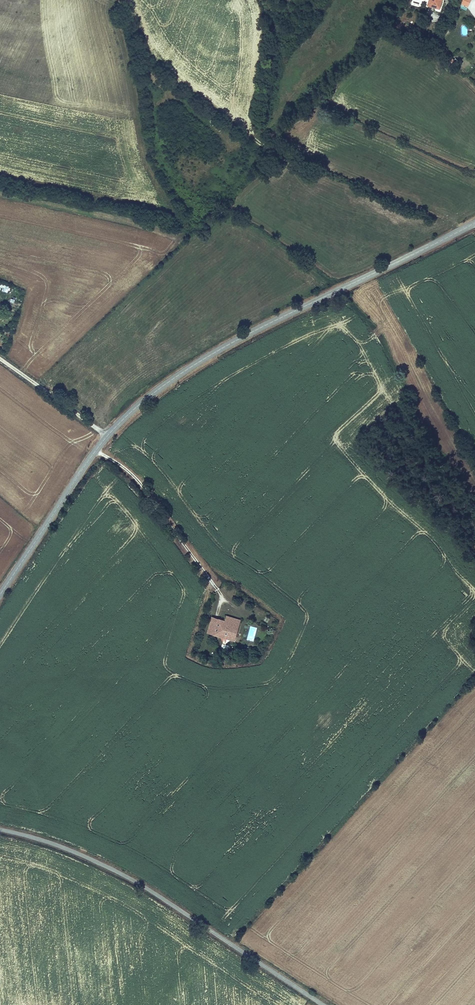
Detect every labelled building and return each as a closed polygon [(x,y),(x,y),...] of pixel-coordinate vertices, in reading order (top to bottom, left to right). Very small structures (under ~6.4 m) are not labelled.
[(9,292),(10,286),(0,284),(0,290),(9,292)] [(213,636),(234,641),(240,621),(225,617),(224,622),(217,620),(213,636)] [(206,634),(213,636),(217,620),(211,618),(206,634)]
